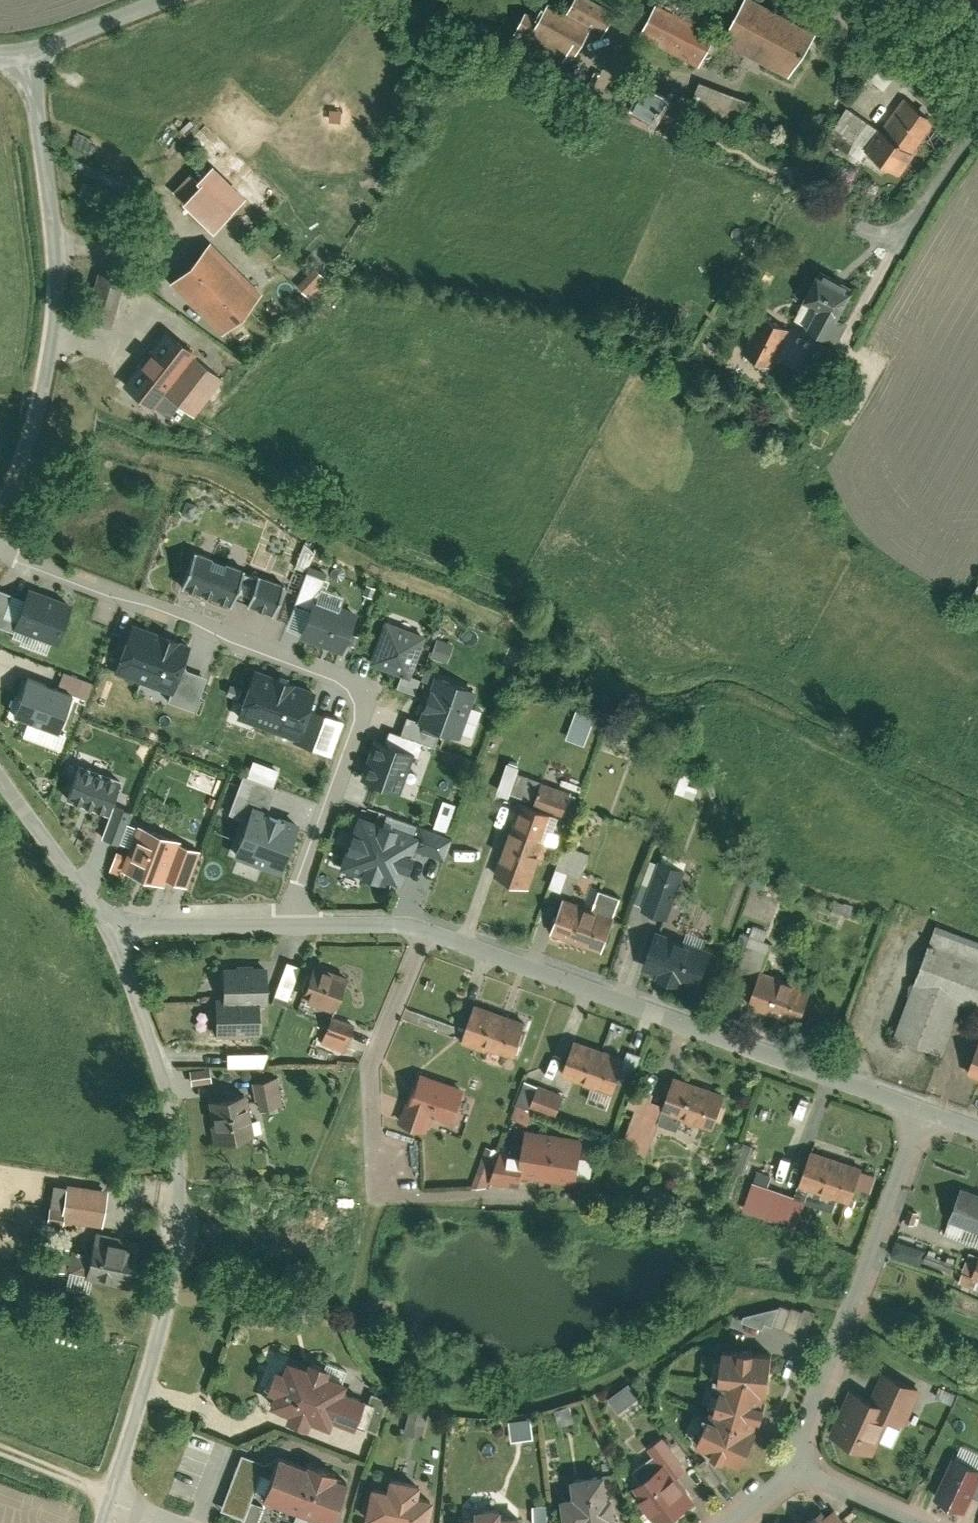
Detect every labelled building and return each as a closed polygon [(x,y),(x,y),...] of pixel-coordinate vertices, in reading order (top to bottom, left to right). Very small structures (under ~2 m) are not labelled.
[(593,0),(570,0),(564,11),(545,0),(526,34),(572,60),(588,31),(601,39),(616,13),(593,0)] [(722,39),(790,75),(815,30),(758,0),(742,0),(722,39)] [(654,3),(636,37),(697,70),(715,36),(654,3)] [(732,93),(702,81),(681,132),(710,145),(732,93)] [(672,123),(682,102),(647,84),(630,119),(650,129),(656,116),(672,123)] [(856,169),(866,154),(898,176),(935,123),(900,99),(878,131),(846,109),(830,133),(849,146),(840,159),(856,169)] [(225,100),(181,144),(204,168),(193,180),(196,183),(179,200),(209,230),(237,201),(260,224),(315,170),(245,100),(234,110),(225,100)] [(205,244),(167,284),(220,333),(257,293),(205,244)] [(846,319),(837,314),(851,288),(845,285),(848,279),(822,266),(820,272),(814,269),(801,296),(817,304),(807,323),(836,338),(846,319)] [(319,270),(302,289),(312,298),(329,279),(319,270)] [(109,331),(124,282),(94,273),(79,321),(109,331)] [(768,368),(787,329),(759,315),(740,354),(768,368)] [(190,353),(159,331),(120,385),(151,407),(173,376),(190,353)] [(748,403),(733,394),(727,405),(743,413),(748,403)] [(242,571),(193,553),(180,589),(229,606),(232,598),(241,574),(242,571)] [(257,579),(241,574),(232,598),(248,604),(257,579)] [(314,598),(317,598),(323,580),(304,574),(294,603),(310,609),(314,598)] [(258,576),(257,579),(248,604),(246,609),(272,617),(283,585),(258,576)] [(969,599),(977,605),(977,584),(969,599)] [(25,600),(0,591),(0,627),(12,632),(14,629),(25,600)] [(25,600),(14,629),(55,643),(68,606),(27,592),(25,600)] [(317,598),(314,598),(310,609),(299,638),(341,653),(356,612),(317,598)] [(425,637),(384,623),(369,666),(398,676),(410,680),(410,677),(425,637)] [(188,645),(133,626),(117,672),(172,691),(178,670),(188,645)] [(438,636),(431,657),(447,662),(454,641),(438,636)] [(317,683),(251,659),(232,710),(298,734),(313,694),(317,683)] [(57,685),(88,697),(93,681),(63,670),(57,685)] [(168,704),(194,712),(205,679),(178,670),(172,691),(168,704)] [(410,680),(398,676),(395,687),(415,694),(419,680),(410,677),(410,680)] [(476,691),(436,677),(420,722),(418,727),(439,734),(459,740),(476,691)] [(29,680),(17,713),(59,730),(71,694),(58,690),(29,680)] [(345,706),(313,694),(298,734),(331,747),(345,706)] [(578,709),(568,737),(587,744),(596,715),(578,709)] [(406,718),(400,737),(422,745),(434,749),(439,734),(418,727),(420,722),(406,718)] [(632,732),(621,727),(616,741),(627,746),(632,732)] [(388,732),(384,745),(413,756),(417,757),(422,745),(400,737),(388,732)] [(384,745),(376,742),(362,781),(400,794),(413,756),(384,745)] [(686,796),(698,763),(688,760),(676,793),(686,796)] [(512,796),(520,764),(508,761),(500,793),(512,796)] [(120,781),(80,766),(68,797),(108,813),(120,781)] [(192,768),(185,785),(214,797),(221,779),(192,768)] [(253,810),(266,815),(274,789),(239,777),(227,814),(249,821),(253,810)] [(542,784),(535,804),(560,812),(563,813),(570,794),(542,784)] [(579,797),(570,794),(563,813),(573,816),(579,797)] [(448,830),(456,803),(443,799),(435,827),(448,830)] [(535,804),(522,799),(496,875),(531,887),(548,839),(559,843),(563,831),(555,828),(560,812),(535,804)] [(249,821),(234,858),(279,875),(298,827),(266,815),(253,810),(249,821)] [(415,834),(359,815),(340,870),(395,890),(410,848),(415,834)] [(180,842),(140,827),(123,872),(163,887),(165,880),(178,847),(180,842)] [(417,828),(415,834),(410,848),(442,860),(449,839),(417,828)] [(198,854),(178,847),(165,880),(186,887),(198,854)] [(589,856),(566,848),(559,868),(582,875),(589,856)] [(669,916),(686,868),(661,859),(660,863),(652,886),(644,908),(669,916)] [(643,883),(652,886),(660,863),(651,860),(643,883)] [(599,893),(594,908),(616,916),(621,900),(599,893)] [(565,898),(552,933),(603,951),(616,916),(594,908),(565,898)] [(756,923),(750,937),(765,943),(771,929),(756,923)] [(938,925),(896,1034),(944,1052),(963,1002),(977,1008),(977,940),(938,925)] [(657,930),(643,967),(699,988),(713,950),(657,930)] [(737,973),(756,980),(760,970),(770,945),(765,943),(750,937),(737,973)] [(286,961),(277,958),(270,976),(279,980),(286,961)] [(287,959),(286,961),(279,980),(274,993),(287,999),(301,965),(287,959)] [(266,965),(223,965),(223,1001),(258,1001),(266,1001),(266,965)] [(312,967),(300,997),(334,1010),(346,981),(312,967)] [(748,1003),(799,1022),(811,989),(760,970),(756,980),(748,1003)] [(259,1035),(258,1001),(223,1001),(212,1001),(213,1035),(259,1035)] [(527,1022),(477,1003),(462,1044),(487,1053),(489,1048),(490,1049),(505,1054),(513,1057),(527,1022)] [(332,1018),(322,1042),(346,1052),(356,1027),(332,1018)] [(625,1056),(576,1038),(563,1076),(598,1088),(612,1093),(625,1056)] [(968,1074),(977,1078),(977,1047),(968,1074)] [(505,1054),(490,1049),(487,1057),(502,1063),(505,1054)] [(265,1051),(227,1051),(227,1066),(265,1066),(265,1051)] [(959,1051),(954,1066),(969,1070),(973,1055),(959,1051)] [(466,1088),(417,1073),(401,1123),(425,1131),(430,1116),(455,1123),(466,1088)] [(728,1093),(675,1074),(664,1104),(662,1110),(681,1117),(715,1130),(728,1093)] [(280,1077),(254,1080),(257,1109),(283,1105),(280,1077)] [(531,1106),(539,1086),(528,1081),(518,1105),(520,1105),(530,1109),(531,1106)] [(662,1110),(664,1104),(651,1100),(655,1091),(638,1085),(630,1106),(635,1108),(623,1141),(650,1151),(660,1122),(658,1121),(662,1110)] [(565,1096),(539,1086),(531,1106),(556,1116),(565,1096)] [(612,1093),(598,1088),(594,1098),(608,1103),(612,1093)] [(247,1096),(211,1102),(214,1144),(254,1136),(247,1096)] [(530,1109),(520,1105),(510,1132),(523,1137),(524,1133),(526,1130),(533,1110),(530,1109)] [(677,1128),(681,1117),(662,1110),(658,1121),(660,1122),(677,1128)] [(526,1130),(524,1133),(521,1153),(502,1150),(496,1166),(494,1166),(490,1176),(489,1182),(521,1187),(523,1178),(577,1186),(584,1139),(526,1130)] [(500,1151),(487,1146),(471,1187),(486,1188),(490,1176),(494,1166),(500,1151)] [(863,1166),(812,1148),(800,1185),(818,1191),(851,1202),(863,1166)] [(97,1227),(102,1190),(49,1183),(43,1228),(57,1230),(58,1222),(97,1227)] [(795,1228),(804,1202),(751,1184),(742,1210),(795,1228)] [(961,1187),(949,1218),(952,1219),(967,1224),(977,1229),(977,1193),(961,1187)] [(921,1212),(909,1208),(904,1221),(916,1225),(921,1212)] [(967,1224),(952,1219),(946,1234),(961,1240),(961,1239),(967,1224)] [(967,1224),(961,1239),(977,1245),(977,1229),(967,1224)] [(127,1290),(138,1240),(92,1230),(87,1253),(68,1249),(62,1276),(127,1290)] [(922,1265),(929,1245),(903,1235),(899,1247),(902,1248),(899,1257),(922,1265)] [(930,1247),(925,1261),(952,1272),(957,1257),(950,1254),(949,1258),(937,1254),(938,1250),(930,1247)] [(971,1251),(963,1271),(966,1272),(977,1276),(977,1254),(971,1251)] [(974,1285),(977,1276),(966,1272),(962,1281),(965,1282),(974,1285)] [(965,1282),(963,1289),(977,1295),(977,1287),(975,1286),(974,1285),(965,1282)] [(773,1326),(780,1306),(770,1302),(743,1307),(739,1318),(763,1328),(765,1323),(773,1326)] [(785,1303),(776,1325),(785,1329),(794,1307),(785,1303)] [(794,1307),(785,1329),(796,1333),(796,1332),(805,1311),(794,1307)] [(805,1311),(796,1332),(807,1336),(816,1314),(805,1310),(805,1311)] [(742,1428),(745,1417),(761,1422),(767,1399),(752,1395),(756,1383),(769,1384),(773,1352),(754,1351),(755,1348),(738,1346),(737,1349),(724,1347),(721,1379),(729,1380),(727,1387),(720,1385),(713,1407),(720,1409),(718,1417),(710,1413),(696,1443),(710,1449),(709,1451),(724,1458),(725,1457),(740,1464),(755,1434),(742,1428)] [(328,1426),(331,1419),(351,1426),(353,1422),(361,1400),(363,1395),(343,1387),(346,1380),(343,1379),(324,1372),(327,1363),(307,1355),(304,1364),(285,1357),(280,1369),(270,1365),(262,1386),(272,1390),(268,1402),(286,1409),(283,1416),(304,1423),(306,1417),(328,1426)] [(327,1363),(324,1372),(343,1379),(348,1369),(328,1361),(327,1363)] [(870,1398),(850,1389),(829,1436),(873,1455),(889,1420),(906,1427),(924,1388),(883,1370),(870,1398)] [(619,1411),(640,1398),(629,1382),(609,1396),(619,1411)] [(958,1395),(951,1392),(947,1402),(954,1405),(958,1395)] [(966,1399),(960,1396),(955,1408),(961,1410),(966,1399)] [(373,1404),(361,1400),(353,1422),(365,1426),(373,1404)] [(410,1402),(403,1433),(425,1438),(432,1407),(410,1402)] [(555,1408),(560,1424),(575,1419),(571,1403),(555,1408)] [(517,1422),(517,1428),(523,1433),(528,1434),(534,1428),(534,1421),(528,1416),(522,1416),(517,1422)] [(649,1445),(661,1464),(666,1461),(676,1477),(687,1470),(663,1436),(649,1445)] [(977,1468),(977,1454),(962,1447),(957,1451),(955,1452),(953,1457),(977,1468)] [(261,1497),(330,1522),(332,1522),(348,1479),(335,1474),(337,1470),(305,1458),(304,1462),(278,1452),(277,1456),(269,1475),(261,1497)] [(260,1472),(269,1475),(277,1456),(264,1462),(240,1453),(219,1508),(243,1517),(260,1472)] [(934,1498),(966,1512),(977,1483),(977,1468),(953,1457),(934,1498)] [(723,1480),(707,1459),(699,1465),(715,1486),(723,1480)] [(631,1484),(640,1497),(637,1499),(654,1522),(664,1522),(694,1503),(676,1477),(666,1461),(661,1464),(631,1484)] [(571,1476),(573,1494),(561,1495),(564,1522),(612,1522),(612,1519),(618,1518),(615,1495),(609,1495),(606,1472),(571,1476)] [(362,1520),(380,1522),(428,1522),(433,1497),(417,1494),(420,1481),(387,1475),(385,1488),(369,1485),(362,1520)] [(533,1506),(534,1522),(549,1522),(549,1505),(533,1506)] [(476,1516),(456,1517),(457,1522),(523,1522),(523,1515),(503,1516),(503,1508),(475,1509),(476,1516)] [(804,1522),(829,1522),(821,1512),(804,1522)]
